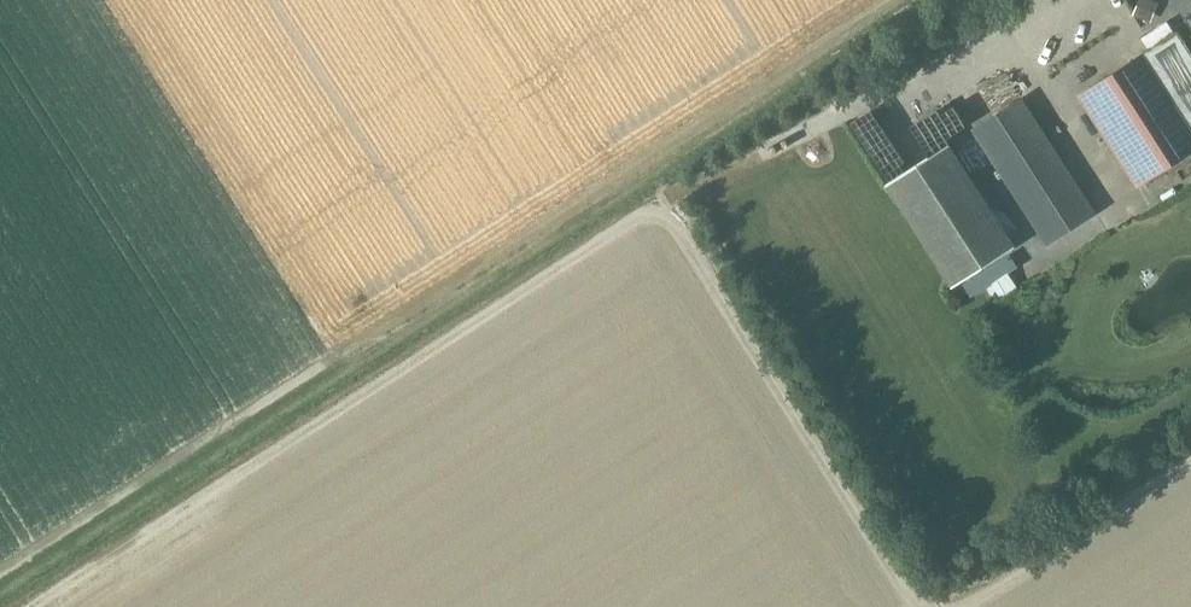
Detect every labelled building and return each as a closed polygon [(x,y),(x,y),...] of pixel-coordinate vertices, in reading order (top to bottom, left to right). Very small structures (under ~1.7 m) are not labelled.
[(1128,17),(1146,24),(1151,13),(1133,6),(1128,17)] [(1174,30),(1167,19),(1140,37),(1147,48),(1149,47),(1190,112),(1190,56),(1174,30)] [(1149,47),(1147,48),(1077,94),(1136,184),(1190,148),(1190,112),(1149,47)] [(1021,96),(972,128),(1046,242),(1095,210),(1021,96)] [(948,143),(886,184),(953,286),(1015,246),(948,143)]
